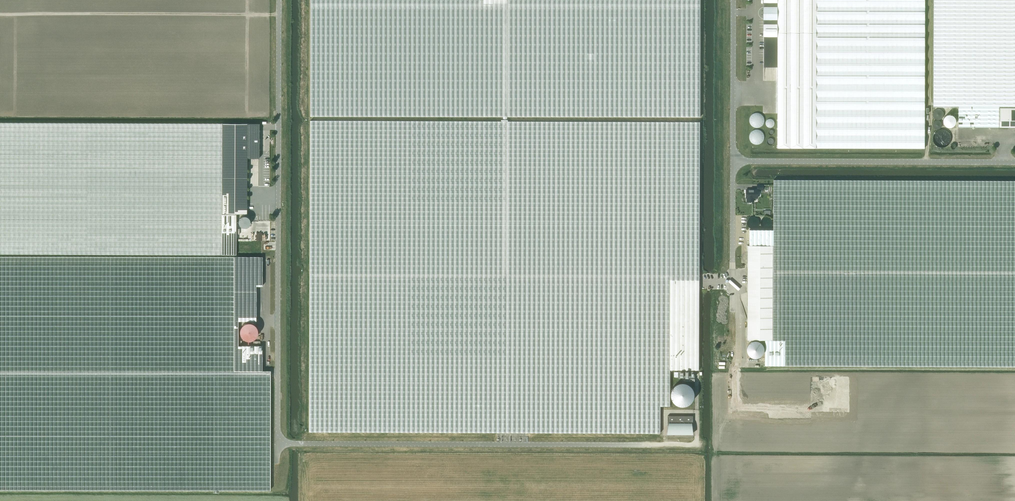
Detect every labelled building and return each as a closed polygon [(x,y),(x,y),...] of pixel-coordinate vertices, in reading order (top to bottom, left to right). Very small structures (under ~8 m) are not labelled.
[(700,116),(700,0),(311,0),(311,116),(700,116)] [(777,66),(777,0),(764,0),(764,66),(775,66),(777,66)] [(925,0),(777,0),(777,66),(777,148),(924,148),(925,0)] [(999,107),(1014,107),(1014,0),(934,0),(933,107),(958,107),(958,127),(999,127),(999,107)] [(999,107),(999,127),(1014,127),(1014,107),(999,107)] [(325,120),(311,120),(309,431),(661,433),(661,406),(670,406),(670,369),(699,370),(700,121),(683,121),(643,121),(587,121),(523,120),(472,120),(422,120),(372,120),(325,120)] [(222,214),(222,124),(0,123),(0,253),(236,254),(236,214),(222,214)] [(247,158),(247,124),(222,124),(222,214),(236,214),(247,214),(247,158)] [(259,124),(247,124),(247,158),(259,158),(259,124)] [(765,340),(765,365),(1014,366),(1014,180),(774,180),(773,230),(749,229),(749,245),(773,245),(773,340),(765,340)] [(751,203),(752,202),(754,202),(754,198),(757,198),(757,190),(746,189),(746,198),(747,198),(747,202),(749,202),(749,203),(750,203),(751,203)] [(773,340),(773,245),(749,245),(747,245),(747,340),(765,340),(773,340)] [(207,490),(270,490),(270,370),(262,370),(262,345),(238,345),(238,321),(256,321),(256,286),(262,286),(262,256),(234,256),(0,256),(0,489),(207,490)] [(760,356),(762,353),(762,351),(762,348),(761,345),(760,343),(758,342),(755,341),(753,341),(751,342),(749,344),(747,346),(746,349),(746,351),(747,354),(749,356),(752,357),(755,358),(757,357),(760,356)] [(691,405),(693,402),(695,398),(695,395),(694,391),(692,388),(689,385),(685,384),(681,384),(677,386),(675,389),(673,392),(672,395),(673,399),(674,402),(677,405),(680,407),(684,407),(688,406),(691,405)] [(693,425),(693,415),(668,415),(668,425),(667,432),(668,432),(693,432),(692,425),(693,425)]
